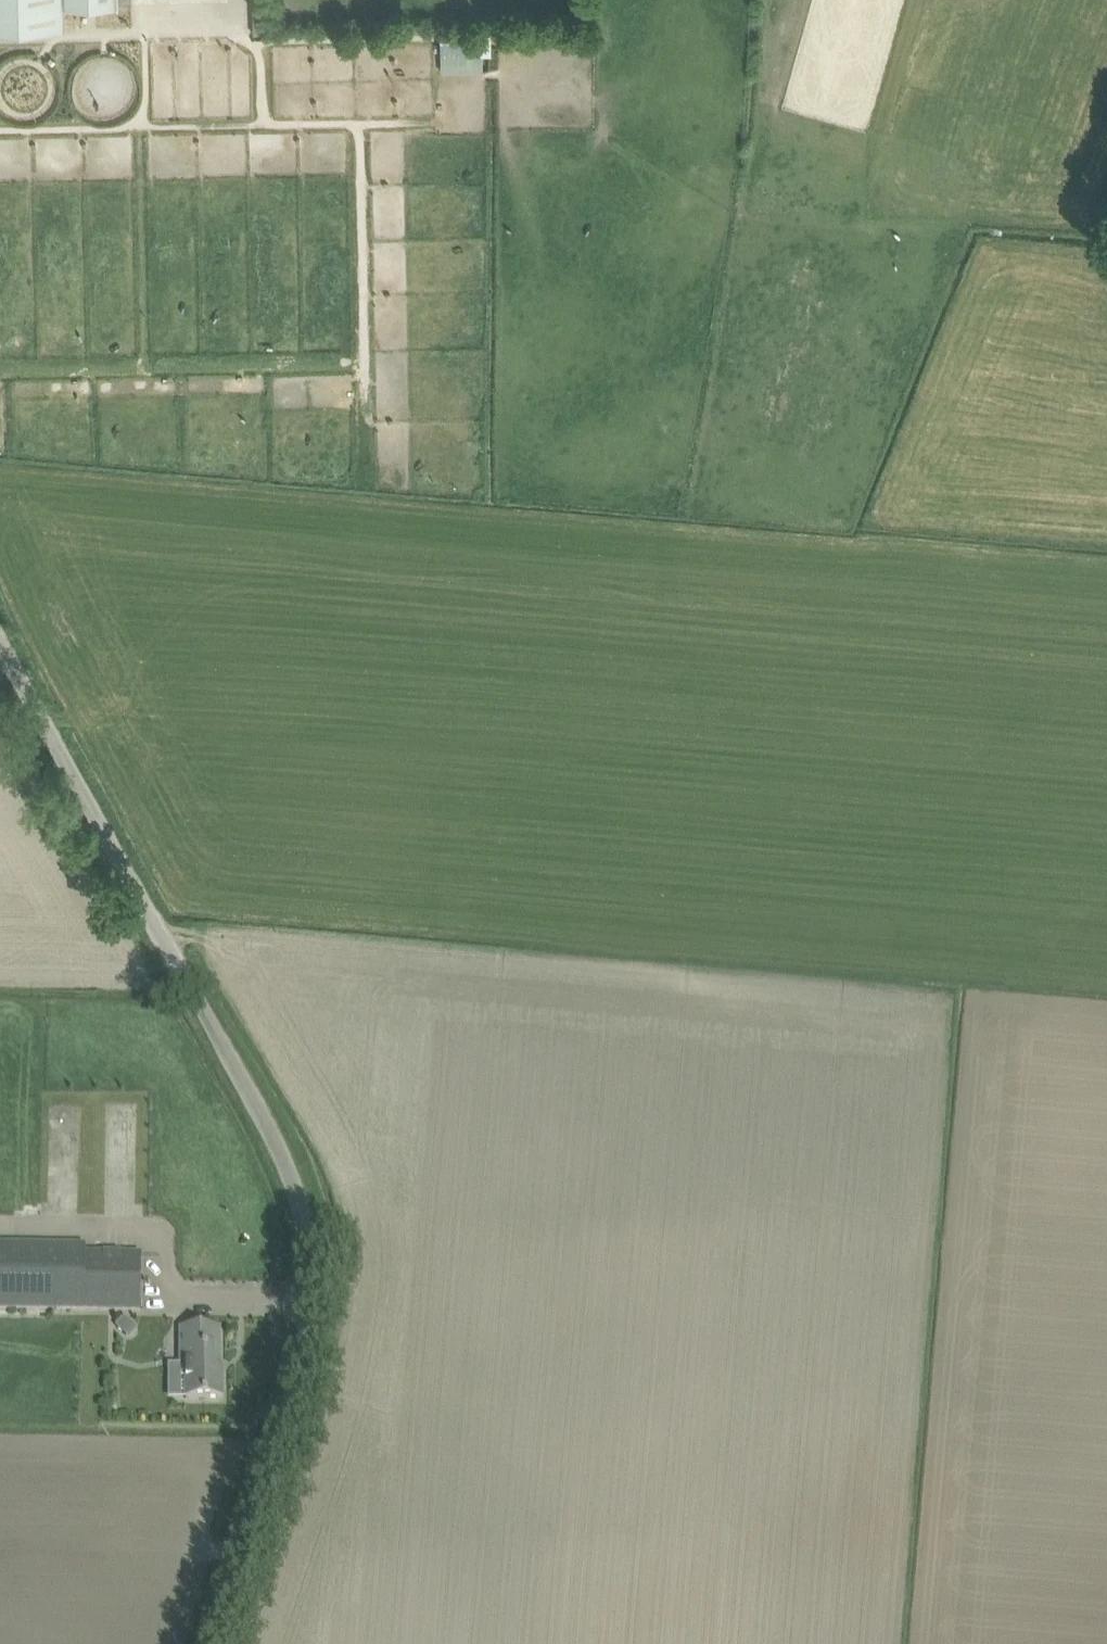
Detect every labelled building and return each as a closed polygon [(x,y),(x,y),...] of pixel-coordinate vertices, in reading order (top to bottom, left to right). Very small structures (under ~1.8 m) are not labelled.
[(63,27),(63,5),(118,4),(118,0),(0,0),(0,28),(63,27)] [(486,69),(485,47),(442,48),(443,71),(486,69)] [(0,1244),(0,1308),(141,1310),(142,1254),(86,1253),(86,1245),(0,1244)] [(115,1326),(129,1338),(138,1328),(124,1316),(115,1326)] [(181,1328),(181,1364),(186,1364),(186,1398),(223,1397),(223,1369),(220,1369),(220,1328),(181,1328)]
